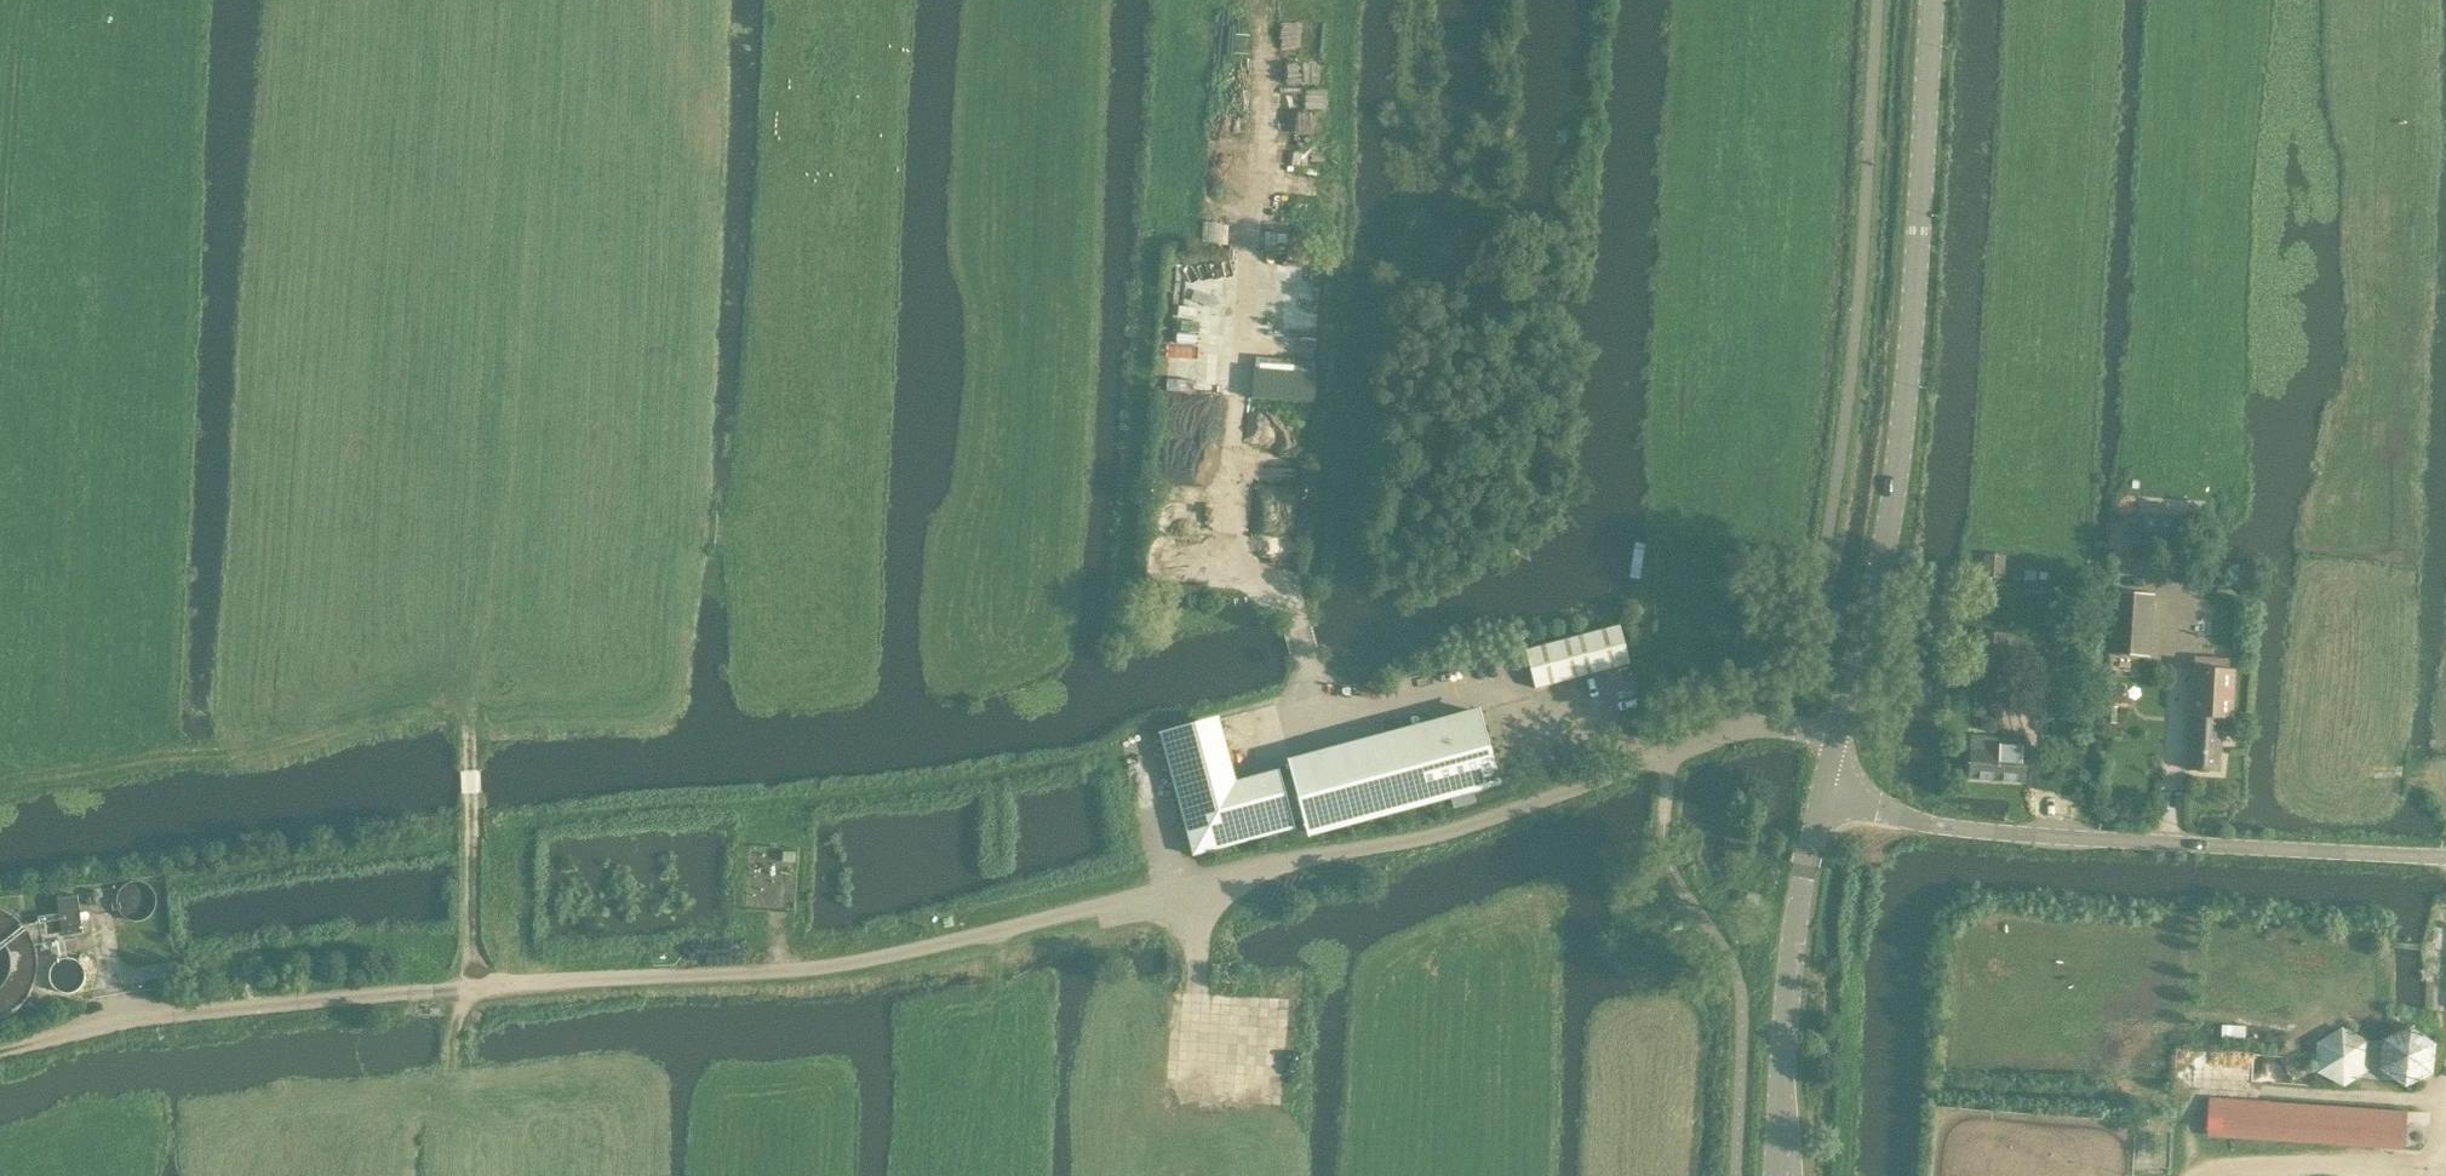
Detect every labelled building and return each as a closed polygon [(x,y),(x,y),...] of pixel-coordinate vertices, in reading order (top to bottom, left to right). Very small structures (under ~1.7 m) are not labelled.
[(1984,554),(1983,577),(2005,578),(2006,555),(1984,554)] [(2114,596),(2110,654),(2149,657),(2153,599),(2114,596)] [(1620,625),(1525,650),(1536,688),(1630,663),(1620,625)] [(1979,635),(1975,684),(2002,686),(2006,637),(1979,635)] [(2194,674),(2187,771),(2216,773),(2219,730),(2232,731),(2235,677),(2236,670),(2229,669),(2229,659),(2195,656),(2194,668),(2194,674)] [(2044,703),(2049,709),(2056,708),(2062,704),(2062,696),(2057,691),(2050,691),(2044,696),(2044,703)] [(1209,723),(1161,736),(1194,856),(1293,829),(1291,822),(1306,818),(1310,833),(1497,782),(1478,712),(1291,763),(1295,779),(1279,783),(1279,782),(1228,795),(1209,723)] [(1969,781),(1996,783),(2024,784),(2027,742),(1971,739),(1969,781)] [(65,936),(84,933),(79,896),(59,899),(61,914),(39,917),(43,944),(65,941),(65,936)] [(1758,910),(1760,898),(1748,896),(1746,908),(1758,910)] [(2406,1111),(2208,1098),(2206,1137),(2404,1150),(2406,1111)]
